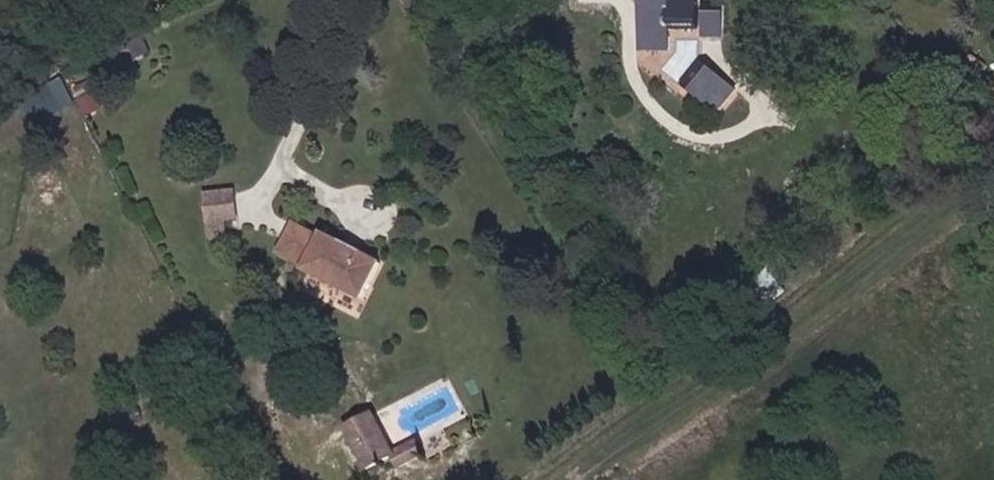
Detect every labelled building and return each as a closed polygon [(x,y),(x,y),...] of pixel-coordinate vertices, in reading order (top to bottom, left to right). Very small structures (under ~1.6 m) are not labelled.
[(642,52),(672,52),(671,30),(698,30),(698,0),(641,0),(642,52)] [(730,0),(709,0),(709,36),(730,36),(730,0)] [(732,112),(746,85),(708,65),(695,92),(722,100),(719,105),(732,112)] [(95,116),(87,101),(72,109),(81,124),(95,116)] [(233,227),(229,200),(202,204),(208,246),(223,243),(221,229),(233,227)] [(321,240),(320,243),(290,231),(275,265),(360,307),(379,267),(340,254),(342,250),(321,240)] [(390,463),(370,424),(343,437),(364,478),(390,465),(396,476),(419,463),(413,452),(390,463)]
